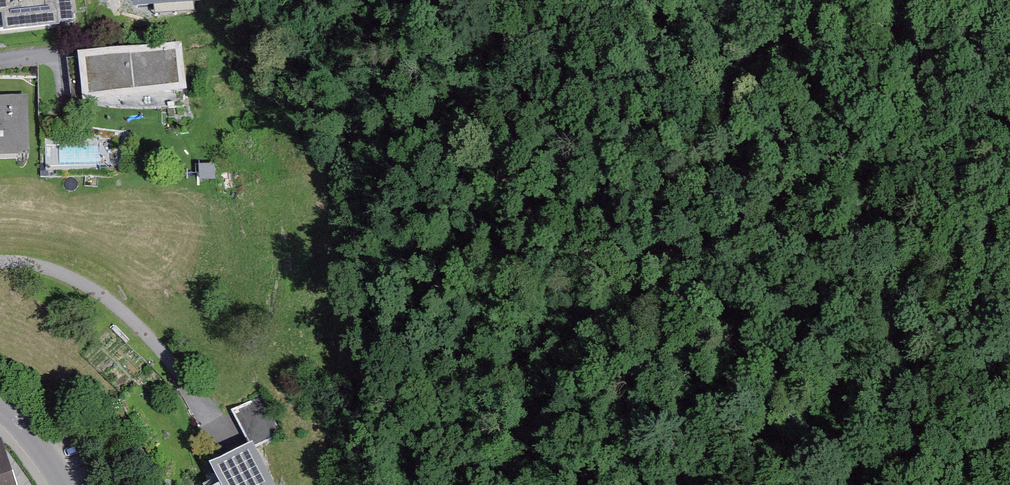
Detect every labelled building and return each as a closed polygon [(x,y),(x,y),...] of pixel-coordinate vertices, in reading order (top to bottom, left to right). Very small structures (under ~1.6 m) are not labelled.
[(76,24),(73,0),(0,0),(0,34),(76,24)] [(190,43),(89,56),(95,103),(197,90),(190,43)] [(34,153),(32,98),(0,100),(0,154),(34,153)] [(265,394),(240,407),(259,444),(284,431),(265,394)] [(7,441),(0,444),(0,484),(19,478),(7,441)] [(231,479),(220,484),(280,484),(259,445),(223,464),(231,479)]
